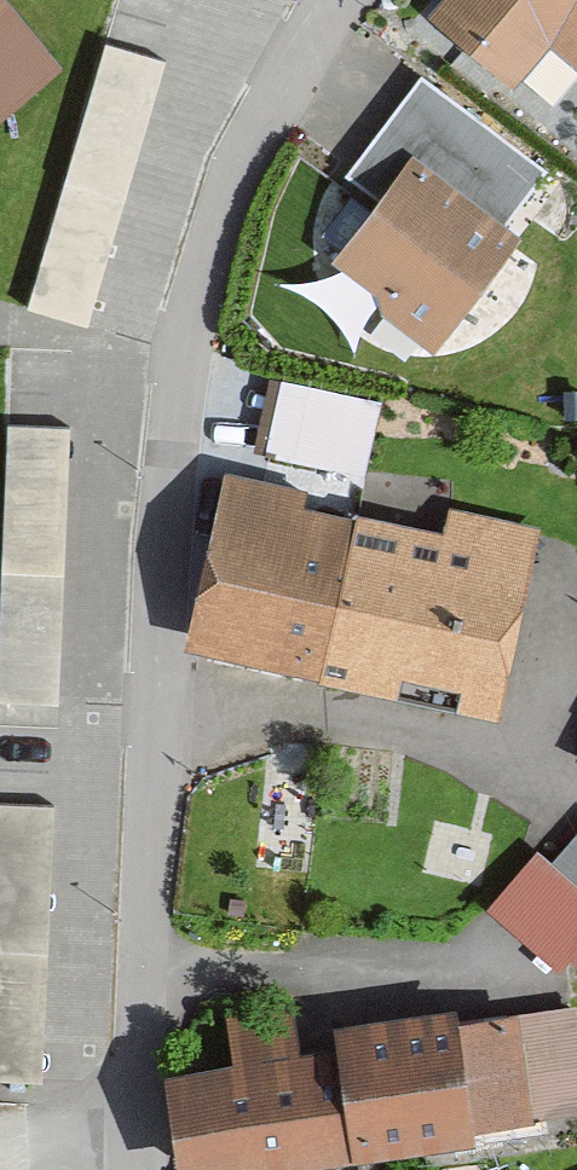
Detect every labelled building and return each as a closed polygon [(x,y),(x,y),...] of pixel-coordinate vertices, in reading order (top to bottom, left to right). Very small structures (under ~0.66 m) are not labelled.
[(42,41),(8,0),(0,0),(0,75),(42,41)] [(429,27),(518,99),(557,51),(576,67),(576,0),(451,0),(429,27)] [(94,323),(173,55),(107,36),(29,304),(94,323)] [(374,154),(408,179),(337,273),(440,351),(520,246),(445,189),(483,138),(422,92),(374,154)] [(370,471),(384,393),(282,373),(267,452),(370,471)] [(66,616),(73,417),(13,415),(7,614),(66,616)] [(308,499),(231,483),(194,660),(502,725),(541,538),(450,518),(445,542),(305,512),(308,499)] [(0,785),(0,1070),(114,1071),(116,786),(0,785)] [(535,866),(492,920),(576,987),(576,899),(535,866)] [(170,1076),(182,1169),(335,1169),(482,1151),(479,1131),(576,1118),(576,1014),(461,1029),(459,1015),(340,1030),(343,1052),(308,1057),(303,1018),(231,1028),(236,1068),(170,1076)]
